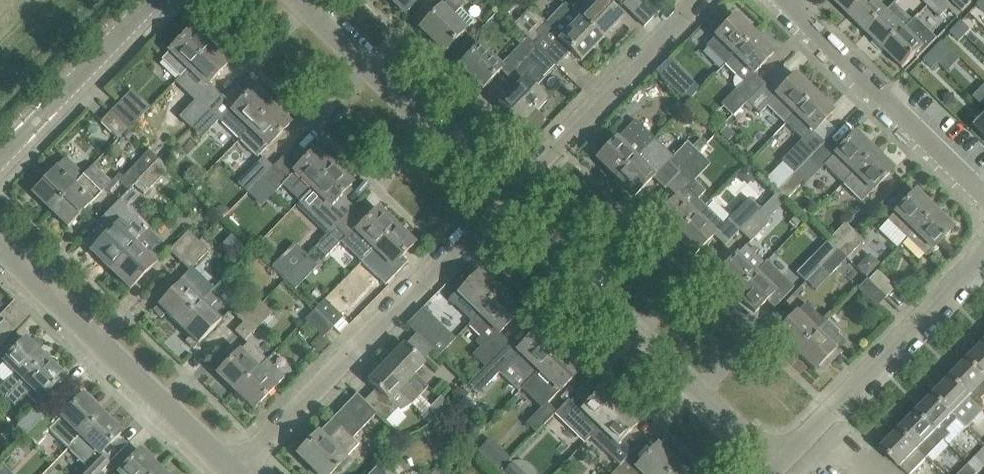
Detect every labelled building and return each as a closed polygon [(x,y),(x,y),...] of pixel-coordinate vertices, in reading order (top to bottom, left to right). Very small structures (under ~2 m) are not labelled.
[(405,14),(419,0),(391,0),(405,14)] [(460,0),(448,0),(420,29),(444,52),(472,23),(458,10),(464,4),(460,0)] [(607,5),(602,0),(599,0),(591,9),(581,0),(579,0),(570,9),(601,40),(622,19),(607,5)] [(863,0),(832,0),(848,16),(863,0)] [(888,11),(876,0),(863,0),(848,16),(866,33),(888,11)] [(941,0),(934,0),(928,6),(940,18),(949,8),(941,0)] [(962,12),(971,2),(969,0),(950,0),(962,12)] [(601,40),(570,9),(565,4),(547,24),(529,8),(513,25),(516,27),(534,44),(549,29),(581,61),(601,40)] [(884,51),(906,29),(888,11),(866,33),(884,51)] [(706,46),(725,64),(755,34),(736,15),(715,36),(715,37),(706,46)] [(916,18),(906,29),(884,51),(903,69),(915,56),(918,59),(938,39),(916,18)] [(962,22),(956,27),(965,36),(970,30),(962,22)] [(538,48),(534,44),(516,27),(511,33),(522,43),(503,63),(514,74),(521,66),(538,48)] [(956,27),(950,33),(959,42),(965,36),(956,27)] [(162,60),(176,74),(180,78),(209,47),(191,29),(170,51),(162,60)] [(733,116),(747,101),(765,84),(754,73),(774,53),(755,34),(725,64),(743,82),(721,104),(733,116)] [(504,67),(480,44),(459,66),(483,89),(504,67)] [(198,95),(206,86),(227,64),(209,47),(180,78),(198,95)] [(538,48),(521,66),(529,74),(500,105),(520,124),(523,122),(534,132),(534,133),(535,133),(546,122),(546,121),(546,120),(535,109),(544,99),(533,89),(549,73),(539,64),(547,56),(538,48)] [(935,49),(929,55),(938,63),(944,58),(935,49)] [(929,55),(924,61),(932,69),(938,63),(929,55)] [(668,85),(682,99),(687,103),(699,91),(680,73),(668,85)] [(776,94),(765,84),(747,101),(759,114),(767,105),(785,123),(815,93),(795,74),(776,94)] [(222,96),(211,107),(192,127),(202,137),(219,120),(239,140),(271,107),(253,89),(234,109),(222,96)] [(128,93),(110,112),(127,128),(148,107),(139,98),(136,101),(128,93)] [(834,112),(815,93),(785,123),(802,139),(781,160),(794,173),(795,173),(812,156),(824,143),(813,133),(834,112)] [(192,127),(211,107),(201,97),(182,117),(192,127)] [(257,158),(276,139),(290,124),(271,107),(239,140),(257,158)] [(117,139),(127,128),(110,112),(100,122),(117,139)] [(975,128),(983,137),(983,118),(975,128)] [(615,178),(654,138),(635,120),(617,139),(617,138),(596,159),(615,178)] [(855,133),(824,165),(843,184),(874,151),(855,133)] [(664,188),(698,153),(687,142),(673,157),(654,138),(615,178),(634,196),(653,178),(664,188)] [(304,197),(334,167),(315,149),(295,170),(282,157),(273,167),(254,186),(264,196),(283,177),(304,197)] [(120,181),(129,190),(159,159),(149,150),(123,177),(119,174),(112,182),(93,164),(83,175),(52,207),(68,223),(65,225),(68,227),(101,193),(107,187),(110,191),(120,181)] [(861,202),(872,191),(893,170),(874,151),(843,184),(861,202)] [(698,153),(664,188),(674,199),(656,217),(676,236),(705,206),(698,199),(705,191),(694,181),(710,164),(698,153)] [(52,207),(83,175),(65,158),(31,192),(33,194),(35,191),(52,207)] [(254,186),(273,167),(263,158),(238,184),(248,193),(254,186)] [(139,199),(168,168),(159,159),(129,190),(139,199)] [(750,180),(756,174),(747,166),(739,175),(745,181),(750,180)] [(300,202),(331,232),(336,227),(354,209),(341,196),(352,185),(334,167),(304,197),(300,202)] [(783,180),(774,171),(768,177),(777,185),(783,180)] [(794,173),(777,190),(786,199),(804,182),(795,173),(794,173)] [(906,237),(907,238),(934,210),(915,191),(895,212),(895,213),(888,220),(889,220),(879,230),(896,247),(906,237)] [(750,219),(738,208),(723,223),(705,206),(676,236),(695,255),(713,236),(723,246),(739,230),(750,219)] [(347,240),(366,258),(396,227),(378,209),(347,240)] [(907,238),(911,242),(925,256),(927,254),(929,255),(931,252),(930,251),(932,249),(933,249),(953,228),(934,210),(907,238)] [(750,219),(739,230),(751,241),(769,222),(758,211),(750,219)] [(111,270),(135,245),(125,236),(130,230),(121,221),(92,251),(111,270)] [(828,241),(838,251),(855,233),(845,223),(828,241)] [(331,232),(317,246),(327,256),(341,241),(345,237),(336,227),(331,232)] [(414,245),(396,227),(366,258),(384,276),(384,275),(390,280),(398,272),(393,266),(414,245)] [(149,230),(135,245),(111,270),(130,288),(160,258),(152,250),(160,241),(149,230)] [(169,252),(179,261),(198,240),(188,231),(169,252)] [(838,251),(846,258),(863,240),(855,233),(838,251)] [(209,251),(198,240),(179,261),(189,271),(178,282),(180,283),(153,310),(161,318),(166,313),(178,325),(210,292),(214,288),(192,267),(209,251)] [(811,258),(821,268),(838,251),(828,241),(811,258)] [(296,244),(273,268),(285,280),(307,257),(308,256),(296,244)] [(754,246),(750,249),(746,246),(737,255),(717,276),(736,294),(765,264),(754,254),(758,250),(754,246)] [(830,276),(846,258),(838,251),(821,268),(830,276)] [(307,257),(285,280),(295,289),(317,266),(307,257)] [(755,313),(766,301),(773,307),(793,286),(767,262),(765,264),(736,294),(755,313)] [(895,288),(881,274),(876,270),(867,279),(886,298),(895,288)] [(448,300),(471,322),(500,292),(479,272),(459,293),(456,291),(448,300)] [(877,307),(886,298),(867,279),(858,288),(877,307)] [(217,299),(210,292),(178,325),(190,336),(185,341),(193,349),(221,321),(209,309),(217,299)] [(500,292),(471,322),(468,324),(481,336),(476,342),(481,346),(473,355),(485,366),(508,342),(499,333),(520,312),(500,292)] [(233,313),(243,323),(262,303),(252,293),(233,313)] [(341,319),(327,305),(323,301),(315,310),(333,327),(341,319)] [(253,332),(272,313),(262,303),(243,323),(235,331),(244,341),(252,332),(253,332)] [(776,333),(796,352),(825,321),(807,304),(797,313),(797,312),(776,333)] [(323,337),(333,327),(315,310),(305,320),(320,335),(308,347),(317,356),(329,343),(323,337)] [(455,338),(435,318),(426,327),(446,347),(455,338)] [(0,324),(0,345),(15,329),(5,319),(0,324)] [(826,322),(825,321),(796,352),(815,371),(825,360),(829,365),(840,354),(835,349),(844,340),(838,334),(840,332),(828,320),(826,322)] [(439,355),(446,347),(426,327),(418,335),(439,355)] [(466,407),(510,361),(530,380),(559,350),(539,330),(540,329),(539,328),(517,351),(508,342),(485,366),(468,384),(470,386),(458,399),(466,407)] [(44,358),(25,340),(3,362),(15,373),(0,388),(0,392),(6,398),(44,358)] [(236,391),(266,360),(248,342),(218,373),(236,391)] [(983,376),(983,342),(967,360),(983,376)] [(424,364),(418,359),(404,345),(386,363),(420,396),(428,387),(414,373),(424,364)] [(536,433),(554,414),(569,399),(560,391),(581,369),(580,368),(580,369),(559,350),(530,380),(550,399),(526,423),(536,433)] [(27,395),(37,405),(64,377),(44,358),(6,398),(15,407),(27,395)] [(284,377),(270,363),(266,360),(236,391),(254,409),(284,377)] [(983,394),(983,376),(967,360),(950,377),(983,410),(976,402),(983,394)] [(412,405),(420,396),(386,363),(368,381),(376,389),(364,401),(386,421),(398,408),(400,411),(412,405)] [(983,410),(950,377),(933,395),(966,428),(983,410)] [(585,443),(590,437),(619,407),(601,390),(591,400),(579,389),(569,399),(554,414),(585,443)] [(49,411),(44,416),(26,435),(38,446),(47,437),(45,434),(49,430),(68,449),(102,414),(94,406),(97,404),(87,394),(84,397),(82,395),(59,420),(49,411)] [(352,437),(376,413),(357,394),(298,454),(319,473),(330,473),(345,459),(360,444),(352,437)] [(966,428),(933,395),(915,413),(944,441),(949,446),(966,428)] [(431,406),(439,414),(449,404),(441,396),(431,406)] [(431,406),(421,416),(429,424),(431,421),(439,414),(431,406)] [(26,435),(44,416),(34,407),(17,425),(26,435)] [(590,437),(620,466),(628,458),(639,446),(627,435),(637,425),(619,407),(590,437)] [(898,430),(927,458),(944,441),(915,413),(898,430)] [(101,472),(92,463),(121,433),(102,414),(68,449),(88,468),(82,473),(99,473),(101,472)] [(898,430),(881,449),(907,473),(912,473),(927,458),(898,430)] [(678,465),(658,445),(637,467),(628,458),(620,466),(612,473),(669,473),(678,465)] [(968,464),(978,473),(980,473),(983,470),(983,447),(968,464)] [(159,470),(140,451),(119,473),(120,473),(155,473),(159,470)] [(503,451),(490,464),(498,471),(510,458),(503,451)] [(500,471),(503,473),(520,473),(517,472),(520,469),(511,460),(500,471)] [(959,473),(978,473),(968,464),(959,473)] [(678,465),(669,473),(687,473),(678,465)]
